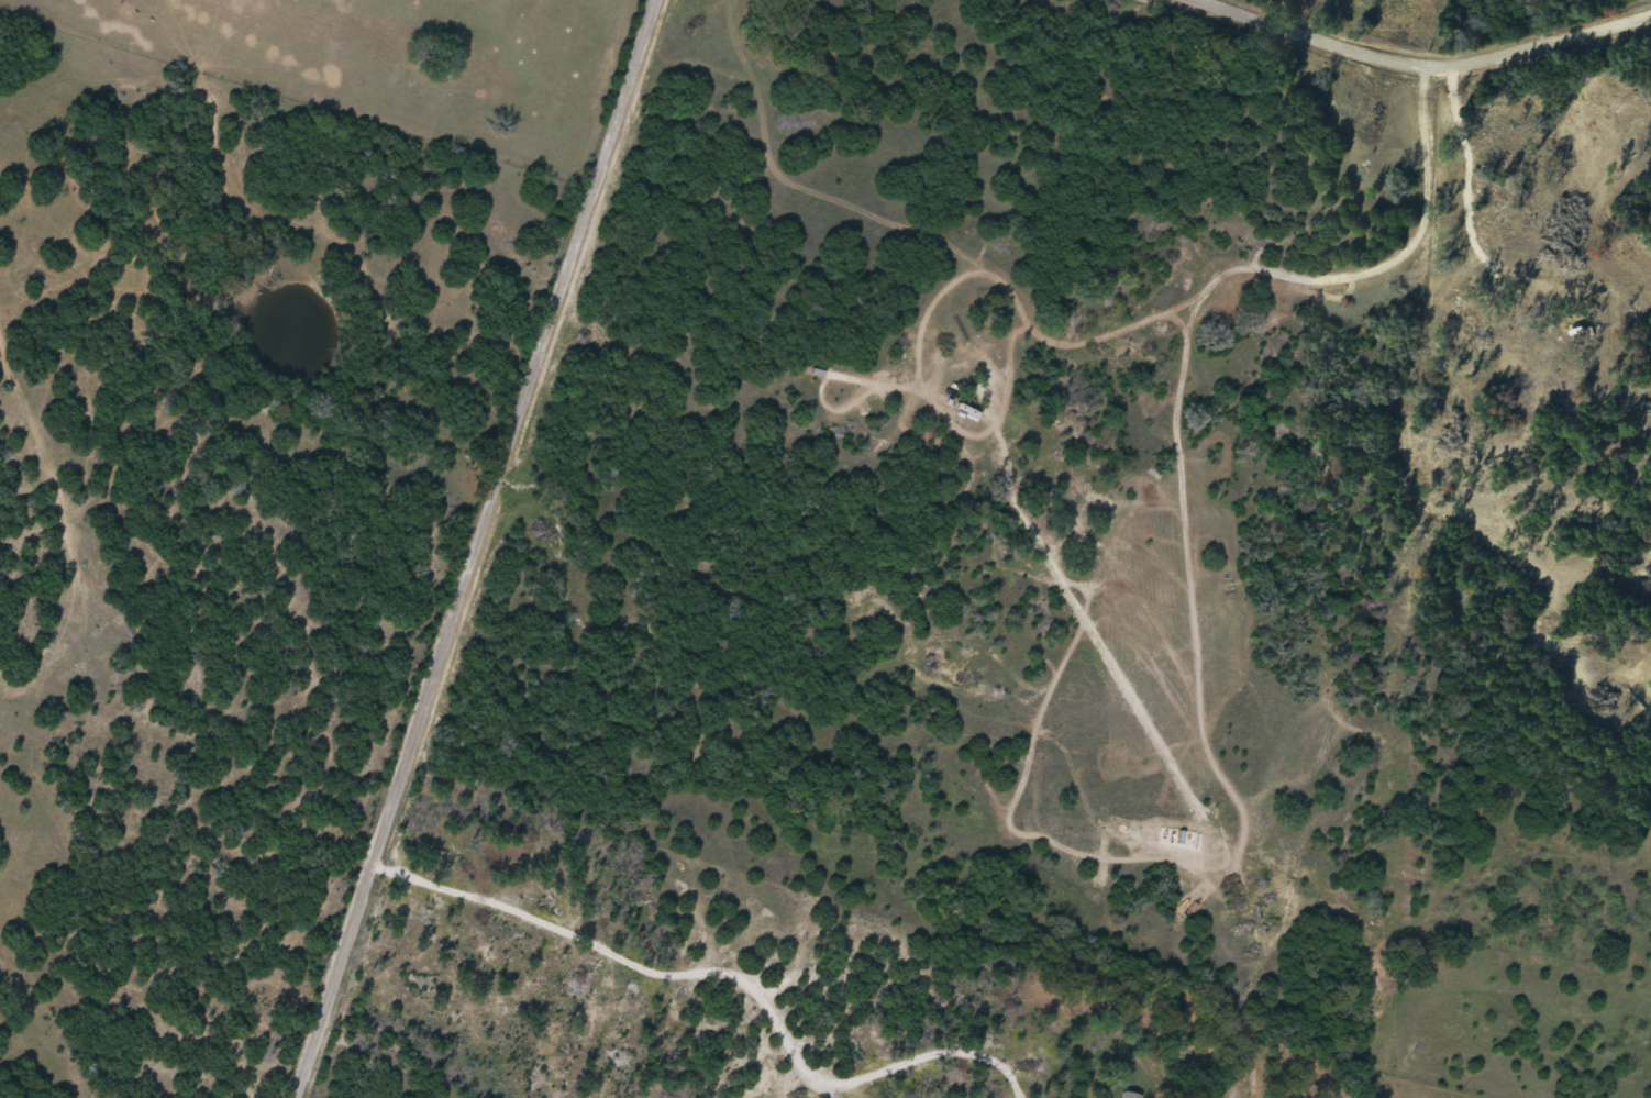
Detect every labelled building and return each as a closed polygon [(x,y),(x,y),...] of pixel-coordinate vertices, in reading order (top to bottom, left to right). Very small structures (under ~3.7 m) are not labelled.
[(1140,1092),(1123,1088),(1120,1097),(1138,1097),(1140,1092)]
